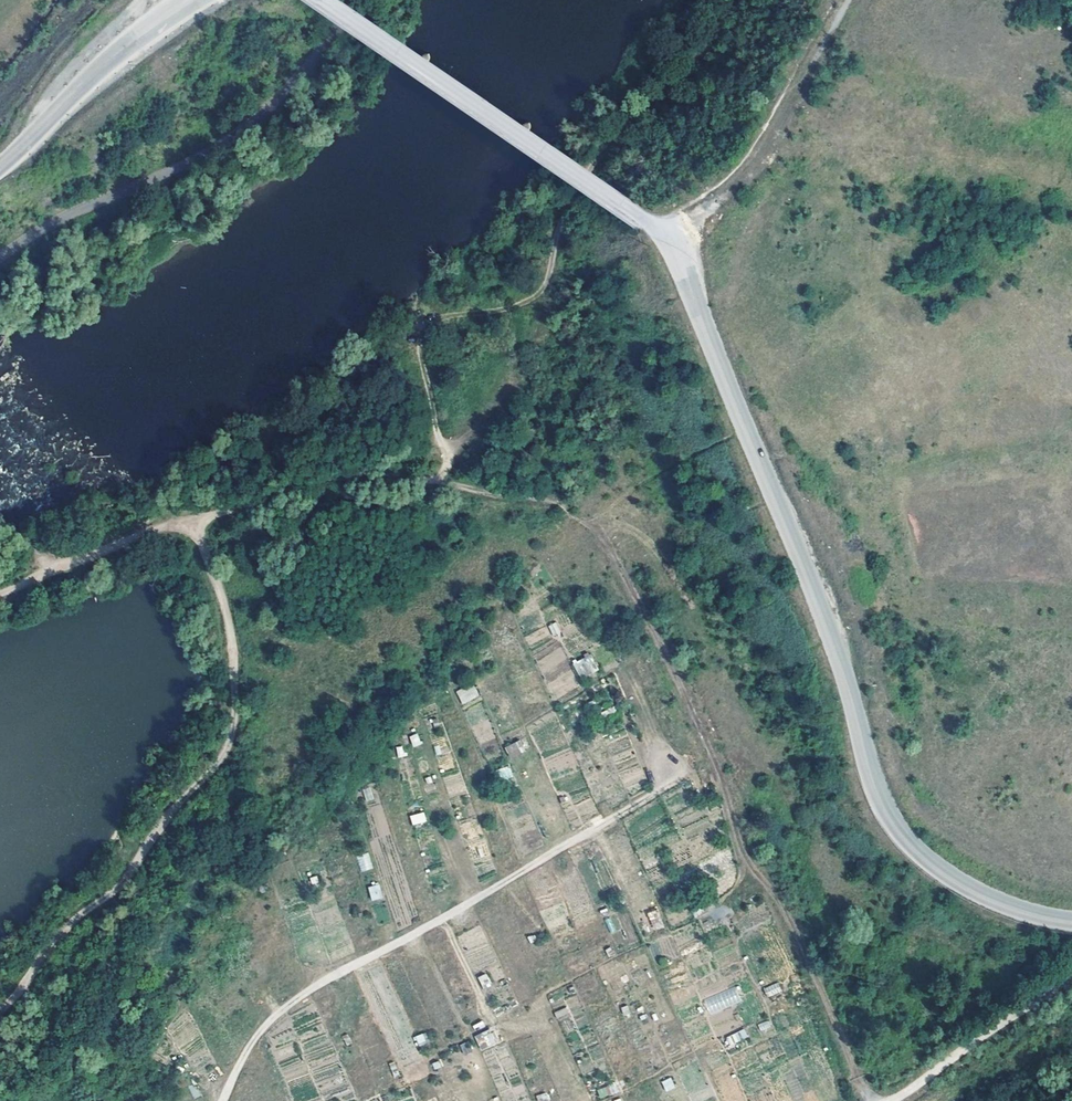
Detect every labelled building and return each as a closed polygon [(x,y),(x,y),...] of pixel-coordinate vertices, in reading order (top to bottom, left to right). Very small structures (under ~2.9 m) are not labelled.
[(556,622),(548,625),(552,636),(560,632),(556,622)] [(591,653),(572,662),(580,679),(599,671),(591,653)] [(460,703),(478,698),(475,685),(457,689),(460,703)] [(409,736),(412,747),(421,744),(418,733),(409,736)] [(509,758),(525,751),(520,740),(504,747),(509,758)] [(403,746),(396,747),(397,758),(405,756),(403,746)] [(509,766),(497,769),(500,781),(513,778),(509,766)] [(370,787),(362,789),(366,802),(374,800),(370,787)] [(423,812),(409,816),(412,826),(427,821),(423,812)] [(368,854),(357,857),(361,872),(372,868),(368,854)] [(370,901),(381,899),(379,885),(368,886),(370,901)] [(657,908),(647,912),(653,930),(664,926),(657,908)] [(611,933),(618,929),(610,916),(604,920),(611,933)] [(477,977),(483,989),(492,985),(486,972),(477,977)] [(767,998),(782,991),(778,981),(763,988),(767,998)] [(737,985),(703,999),(709,1015),(743,1001),(737,985)] [(567,1007),(554,1011),(557,1018),(569,1014),(567,1007)] [(758,1024),(760,1031),(772,1027),(769,1020),(758,1024)] [(492,1028),(474,1037),(481,1051),(499,1042),(492,1028)] [(728,1047),(748,1037),(744,1028),(724,1039),(728,1047)] [(414,1037),(418,1047),(429,1042),(424,1032),(414,1037)] [(464,1054),(473,1051),(468,1041),(460,1044),(464,1054)] [(395,1061),(389,1063),(395,1078),(401,1075),(395,1061)] [(671,1077),(661,1081),(666,1091),(675,1087),(671,1077)] [(597,1089),(600,1098),(618,1092),(615,1083),(597,1089)] [(538,1100),(549,1100),(550,1100),(548,1092),(536,1095),(538,1100)]
